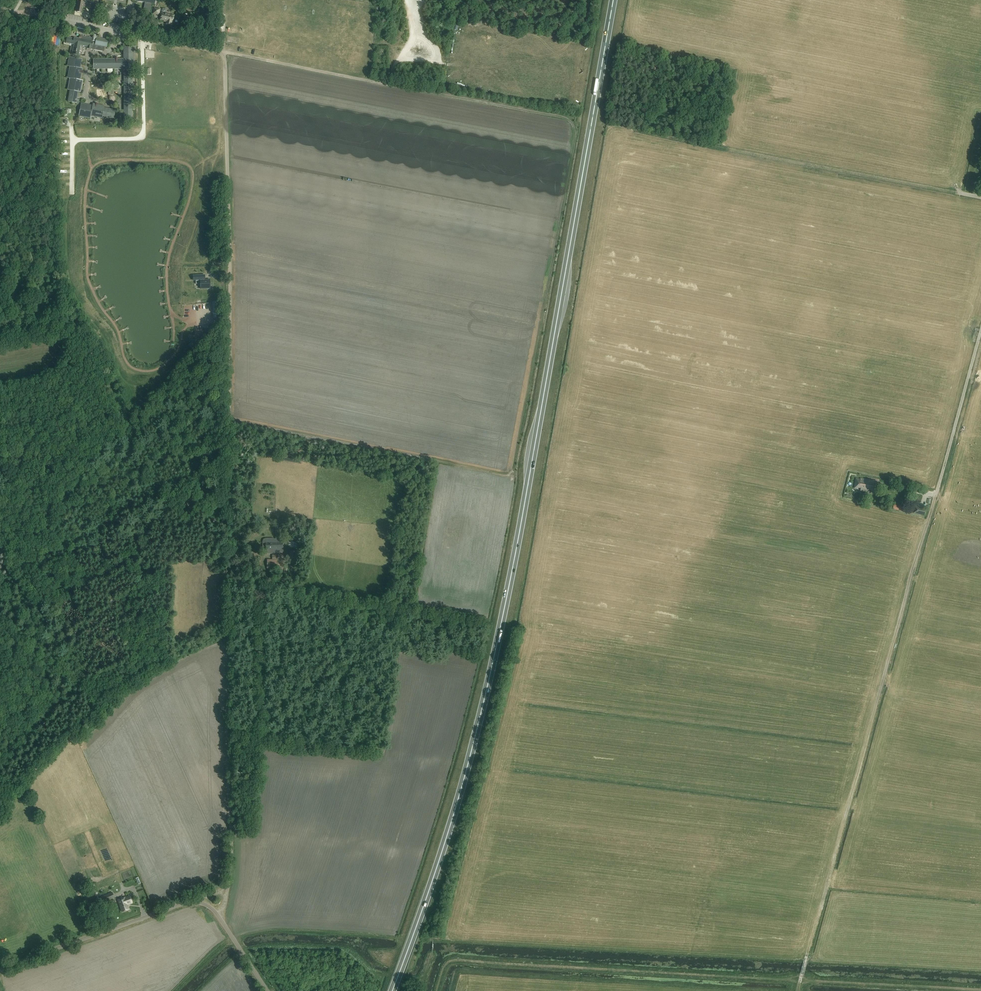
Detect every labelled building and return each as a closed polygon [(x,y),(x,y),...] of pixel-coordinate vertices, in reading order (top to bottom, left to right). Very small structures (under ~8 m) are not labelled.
[(150,12),(151,3),(155,4),(155,0),(135,0),(145,2),(143,10),(150,12)] [(78,1),(76,11),(77,11),(77,12),(81,13),(81,12),(82,12),(82,11),(84,11),(84,9),(83,9),(83,7),(92,9),(91,14),(97,16),(99,5),(93,4),(84,3),(84,2),(78,1)] [(173,22),(174,15),(161,13),(159,13),(160,9),(154,8),(153,13),(159,15),(159,14),(161,15),(160,20),(166,21),(166,24),(171,25),(172,22),(173,22)] [(93,34),(93,38),(81,36),(80,39),(74,38),(74,39),(67,37),(66,42),(74,44),(73,54),(78,55),(80,45),(87,46),(87,48),(104,51),(105,47),(107,47),(108,40),(96,37),(97,35),(96,34),(94,33),(93,34)] [(124,68),(124,70),(133,70),(133,47),(124,47),(124,59),(93,59),(93,68),(124,68)] [(70,66),(80,68),(82,59),(70,57),(68,66),(70,66)] [(80,80),(82,69),(80,68),(70,66),(68,78),(70,78),(80,80)] [(132,120),(132,115),(134,115),(134,113),(132,113),(132,73),(124,73),(124,120),(132,120)] [(80,92),(82,80),(80,80),(70,78),(68,89),(70,90),(78,91),(80,92)] [(90,116),(92,106),(81,104),(79,116),(90,118),(90,116)] [(104,108),(104,106),(93,104),(92,106),(90,116),(102,118),(102,116),(104,108)] [(210,288),(210,280),(205,279),(204,275),(195,275),(196,280),(196,284),(200,283),(200,289),(210,288)] [(869,492),(869,491),(869,490),(872,491),(877,492),(879,483),(873,482),(873,481),(861,479),(861,480),(856,479),(855,488),(858,488),(858,487),(861,488),(861,490),(869,492)] [(188,506),(197,501),(194,496),(185,501),(188,506)] [(915,507),(914,513),(924,515),(926,509),(915,507)] [(277,541),(266,541),(266,550),(283,550),(283,541),(277,541)] [(267,559),(267,567),(267,569),(283,569),(283,567),(283,555),(272,555),(272,559),(267,559)] [(103,902),(115,898),(112,892),(101,897),(103,902)] [(84,897),(87,904),(98,900),(96,893),(84,897)] [(127,904),(125,897),(118,900),(122,912),(129,909),(127,904)]
